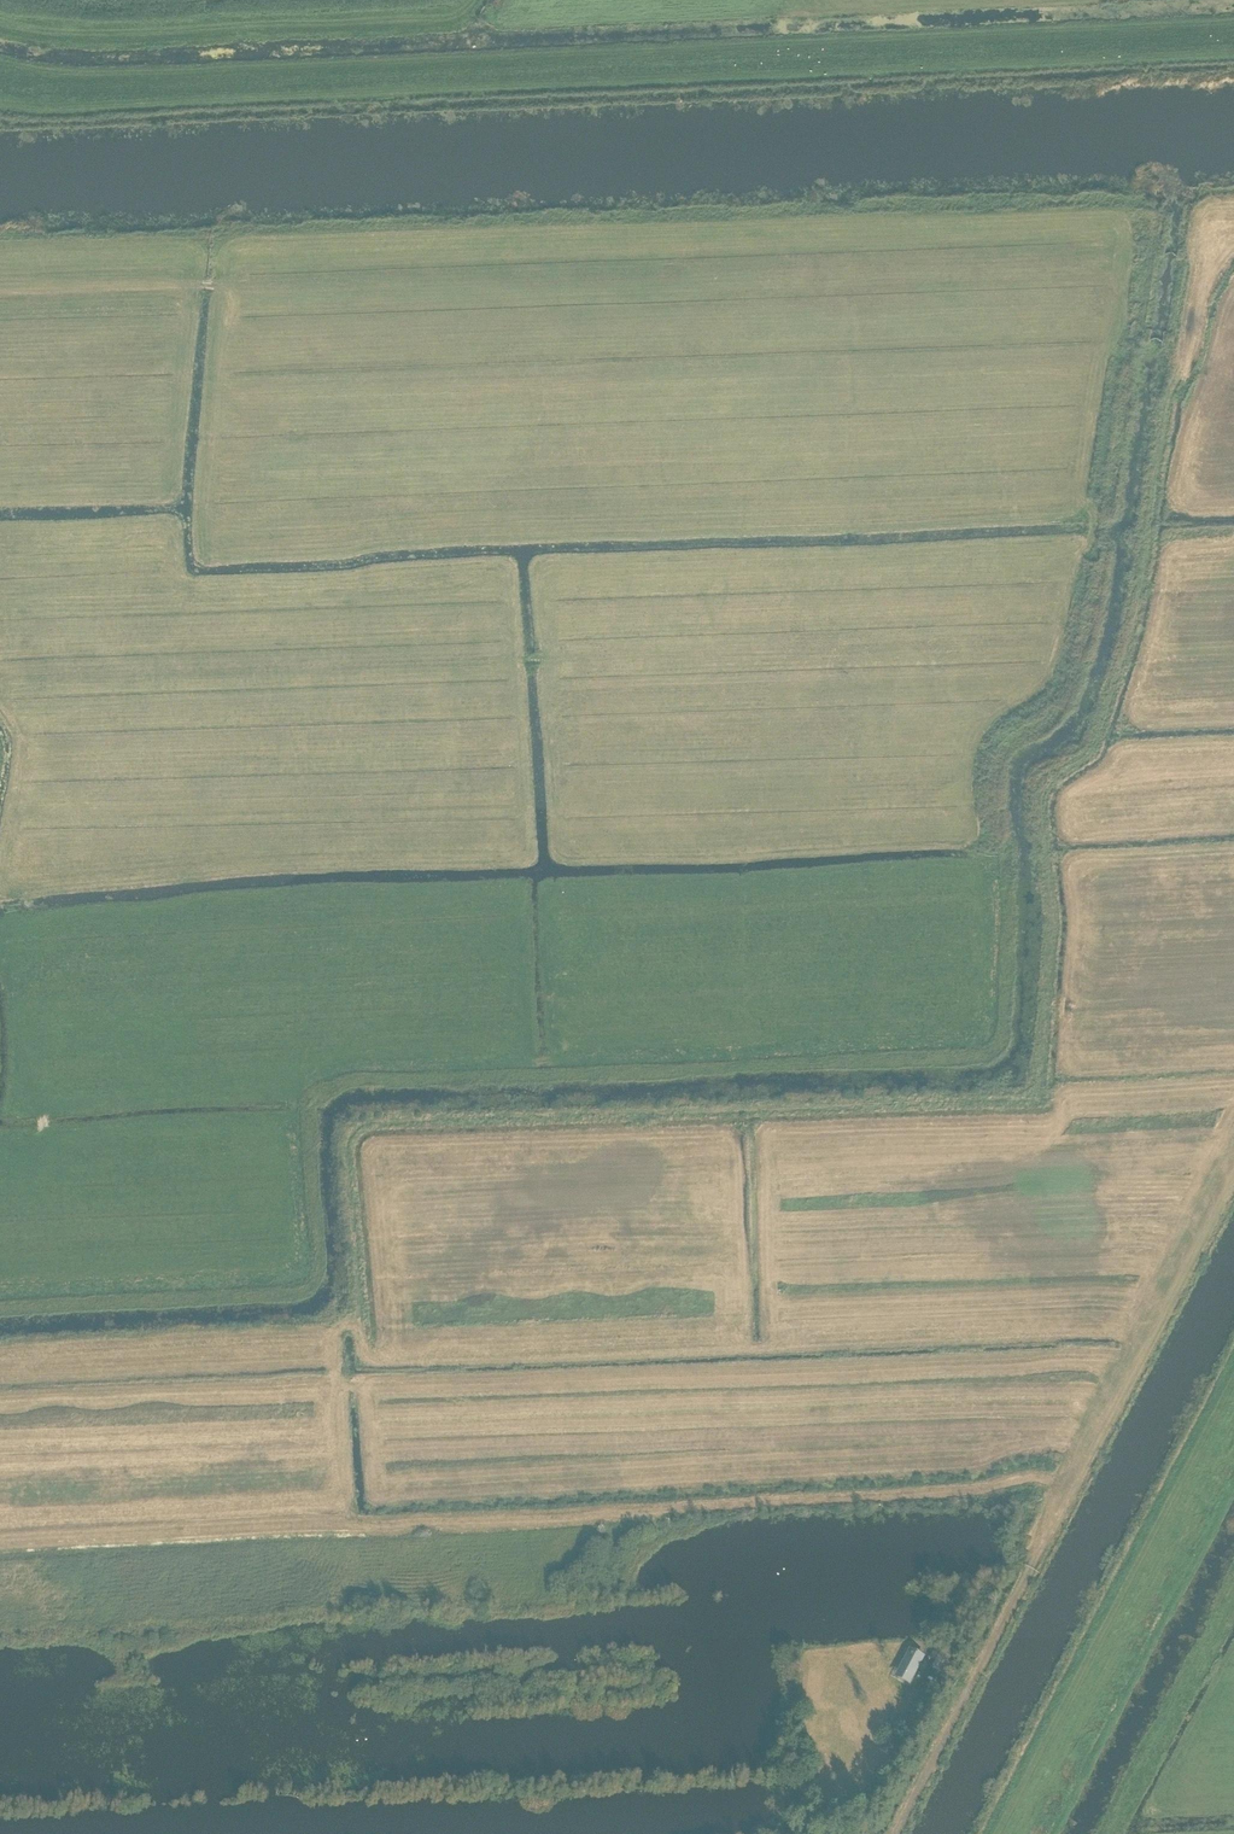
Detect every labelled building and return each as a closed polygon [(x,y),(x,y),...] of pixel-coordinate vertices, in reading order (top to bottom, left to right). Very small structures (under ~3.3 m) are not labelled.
[(936,1661),(943,1649),(937,1646),(931,1658),(936,1661)] [(945,1674),(954,1656),(943,1649),(936,1661),(933,1668),(945,1674)] [(913,1679),(924,1657),(911,1650),(899,1672),(913,1679)]
